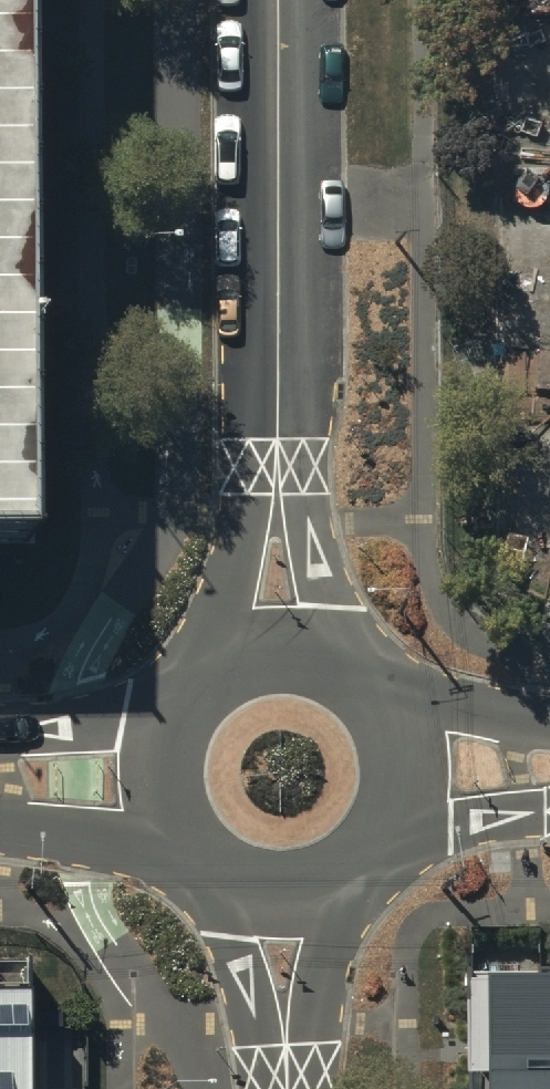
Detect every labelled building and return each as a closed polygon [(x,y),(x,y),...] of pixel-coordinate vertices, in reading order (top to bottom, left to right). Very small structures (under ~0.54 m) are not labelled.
[(43,558),(40,0),(0,0),(0,558),(43,558)] [(0,968),(0,1088),(23,1088),(23,968),(0,968)] [(470,977),(472,1088),(549,1088),(549,976),(470,977)]
